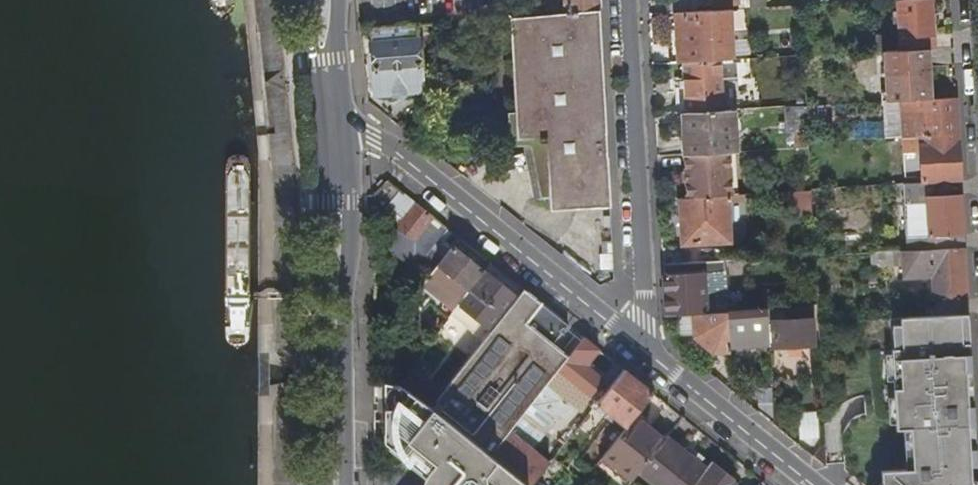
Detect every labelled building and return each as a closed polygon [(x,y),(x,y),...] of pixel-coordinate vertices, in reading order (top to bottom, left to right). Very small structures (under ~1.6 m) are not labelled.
[(534,14),(600,9),(600,0),(533,0),(534,14)] [(930,0),(898,0),(899,11),(892,11),(892,18),(899,18),(901,49),(928,48),(934,47),(930,0)] [(551,208),(611,205),(608,142),(604,71),(600,9),(534,14),(511,16),(518,137),(547,135),(551,208)] [(730,9),(676,12),(678,62),(683,62),(720,59),(728,59),(732,58),(730,9)] [(380,28),(370,29),(377,94),(425,90),(419,24),(380,28)] [(900,100),(931,98),(928,48),(901,49),(884,50),(886,100),(900,100)] [(675,87),(677,112),(686,111),(723,109),(720,59),(683,62),(684,87),(675,87)] [(805,81),(806,105),(807,123),(824,122),(823,104),(821,80),(805,81)] [(902,135),(958,132),(957,114),(956,96),(931,98),(900,100),(902,135)] [(809,147),(808,145),(808,140),(808,137),(807,123),(806,105),(784,106),(786,132),(794,132),(795,148),(809,147)] [(686,111),(689,153),(730,151),(733,151),(731,109),(723,109),(686,111)] [(902,135),(904,175),(920,174),(920,182),(961,180),(959,150),(958,132),(902,135)] [(689,153),(684,154),(686,197),(728,194),(733,194),(730,151),(689,153)] [(733,151),(730,151),(733,194),(739,194),(736,151),(733,151)] [(963,222),(961,180),(920,182),(902,183),(894,184),(894,188),(903,187),(906,250),(965,246),(964,230),(963,222)] [(411,246),(435,216),(427,210),(402,190),(392,204),(406,216),(398,227),(410,237),(406,242),(411,246)] [(795,213),(812,212),(811,190),(794,191),(795,213)] [(686,197),(680,197),(683,242),(730,240),(728,194),(686,197)] [(486,271),(453,244),(439,263),(422,284),(441,298),(438,302),(453,314),(453,313),(460,304),(471,290),(473,286),(486,271)] [(906,250),(901,250),(903,278),(933,276),(933,300),(968,299),(966,273),(965,246),(906,250)] [(891,250),(871,252),(871,266),(892,264),(891,250)] [(714,260),(664,262),(666,302),(667,314),(696,312),(697,333),(713,348),(731,347),(731,345),(729,309),(726,270),(714,270),(714,260)] [(519,297),(486,271),(473,286),(471,290),(460,304),(453,313),(486,339),(519,297)] [(555,312),(525,288),(519,297),(486,339),(442,394),(431,408),(476,444),(491,455),(501,443),(511,431),(559,370),(569,356),(554,344),(570,324),(555,312)] [(795,290),(796,306),(812,305),(811,289),(795,290)] [(766,307),(729,309),(731,345),(768,343),(766,307)] [(775,345),(815,343),(814,317),(811,318),(810,309),(788,310),(788,319),(774,319),(775,345)] [(892,468),(878,484),(977,484),(969,314),(902,317),(903,350),(893,351),(896,427),(911,426),(913,467),(892,468)] [(587,365),(600,348),(585,336),(569,356),(559,370),(595,400),(609,382),(587,365)] [(442,394),(411,369),(400,383),(401,383),(431,408),(442,394)] [(636,416),(654,392),(642,382),(625,369),(599,402),(628,426),(636,416)] [(491,455),(476,444),(431,408),(401,383),(400,383),(386,376),(386,439),(436,476),(434,477),(433,478),(432,479),(431,480),(430,481),(429,482),(429,483),(429,484),(528,484),(491,455)] [(640,472),(665,440),(636,416),(628,426),(605,455),(634,479),(640,472)] [(511,431),(501,443),(491,455),(528,484),(533,484),(544,471),(551,463),(511,431)] [(707,467),(669,436),(665,440),(640,472),(656,484),(693,484),(707,467)] [(821,446),(814,457),(823,465),(826,467),(826,458),(825,446),(821,446)] [(713,460),(707,467),(693,484),(730,484),(729,484),(734,478),(713,460)]
